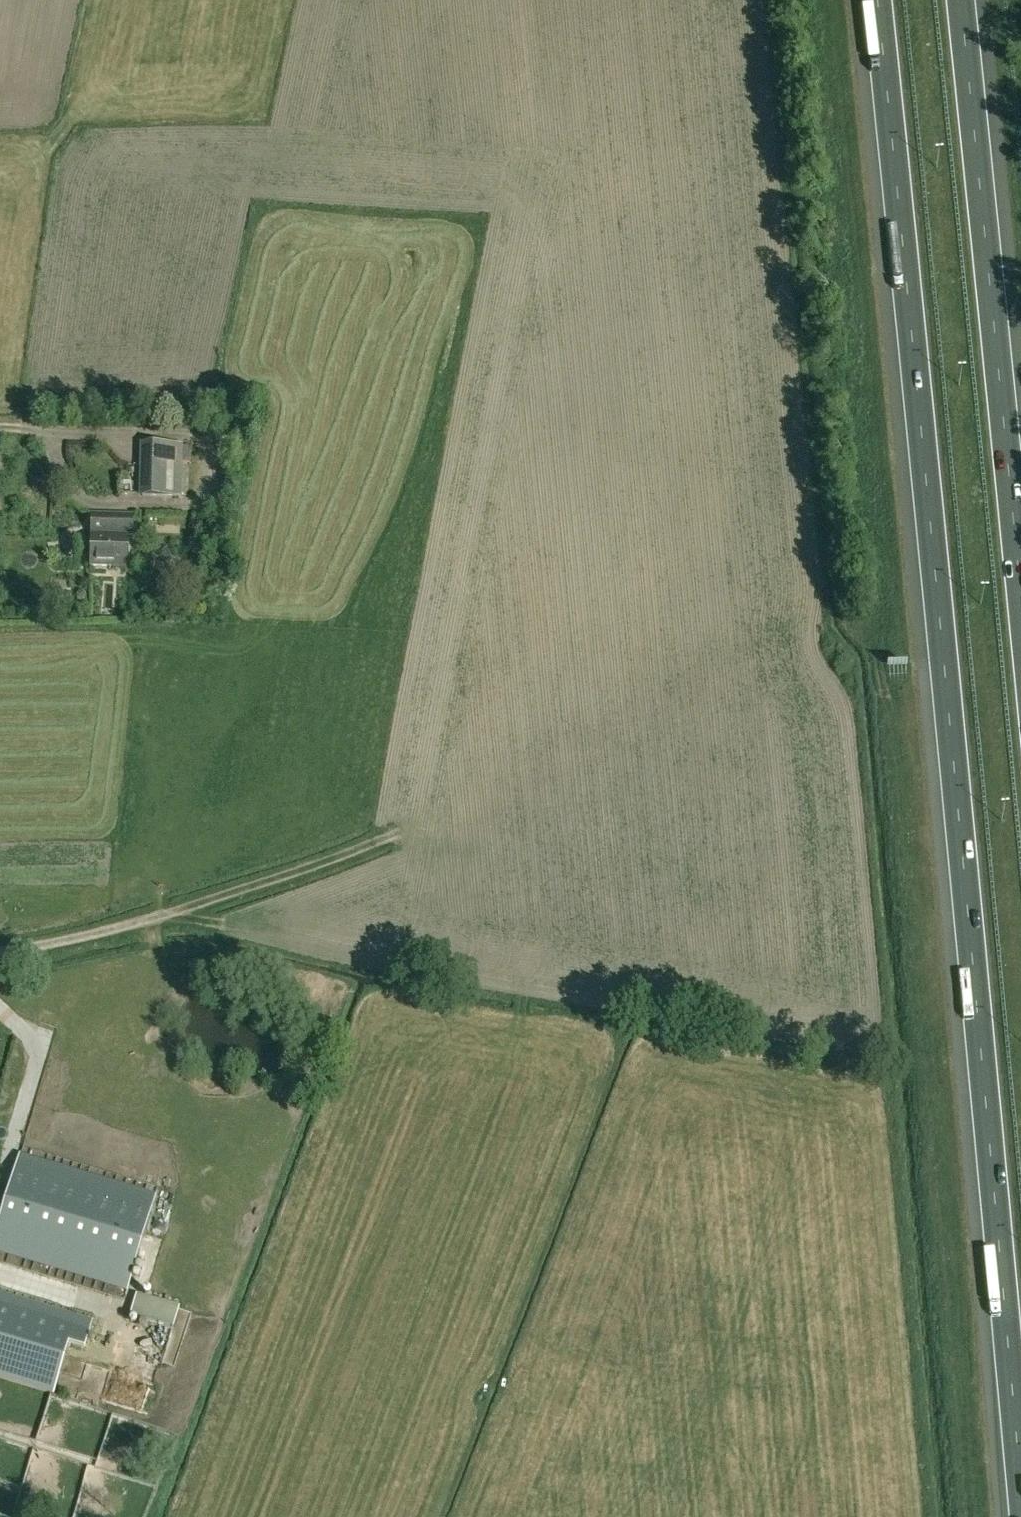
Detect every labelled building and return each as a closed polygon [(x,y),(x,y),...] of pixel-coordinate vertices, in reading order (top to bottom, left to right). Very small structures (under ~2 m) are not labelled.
[(109,435),(85,434),(85,462),(109,463),(109,452),(133,453),(133,458),(151,458),(151,436),(134,436),(109,435)] [(155,436),(154,488),(190,489),(191,436),(155,436)] [(92,514),(91,565),(127,566),(128,534),(132,534),(132,515),(92,514)] [(17,1167),(0,1224),(0,1254),(126,1292),(155,1195),(21,1155),(17,1167)] [(54,1393),(79,1310),(0,1287),(0,1377),(54,1393)] [(179,1307),(145,1297),(137,1294),(131,1314),(173,1327),(179,1309),(179,1307)]
